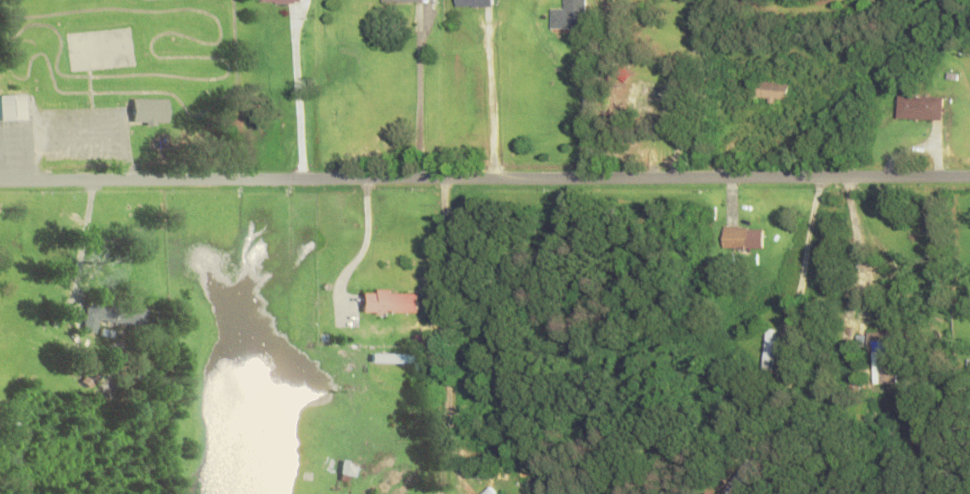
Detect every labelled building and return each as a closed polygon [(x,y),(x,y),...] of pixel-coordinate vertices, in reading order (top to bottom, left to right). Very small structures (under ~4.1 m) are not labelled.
[(491,0),(456,0),(456,9),(491,9),(491,0)] [(585,0),(564,0),(564,12),(550,12),(550,32),(585,32),(585,0)] [(756,101),(788,104),(789,86),(758,83),(756,101)] [(940,122),(940,98),(898,98),(898,122),(940,122)] [(0,99),(0,123),(22,123),(22,99),(0,99)] [(168,101),(132,101),(132,126),(168,126),(168,101)] [(762,251),(762,231),(723,231),(723,251),(762,251)] [(418,294),(362,294),(362,316),(418,316),(418,294)] [(895,353),(913,352),(912,332),(871,333),(872,387),(896,386),(895,353)] [(357,480),(360,467),(338,462),(336,476),(357,480)]
